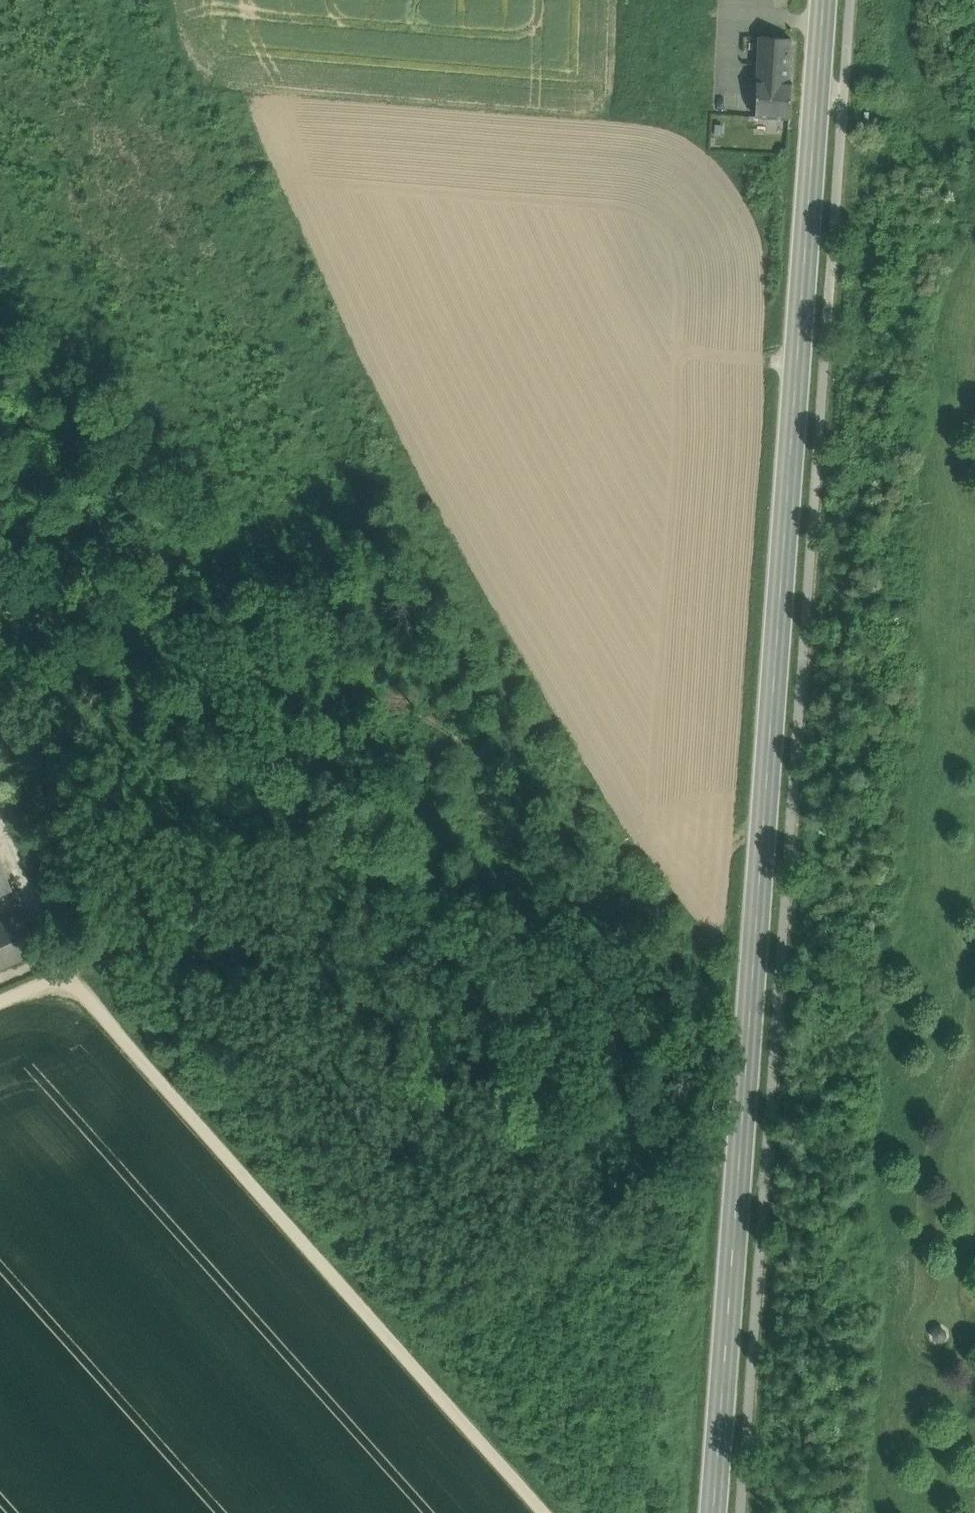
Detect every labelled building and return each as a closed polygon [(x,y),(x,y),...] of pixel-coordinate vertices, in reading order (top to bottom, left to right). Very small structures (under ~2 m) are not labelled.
[(791,38),(759,36),(759,42),(758,42),(756,116),(789,119),(792,80),(788,80),(791,38)] [(12,890),(0,862),(0,894),(12,890)] [(0,921),(0,967),(37,952),(21,913),(0,921)]
